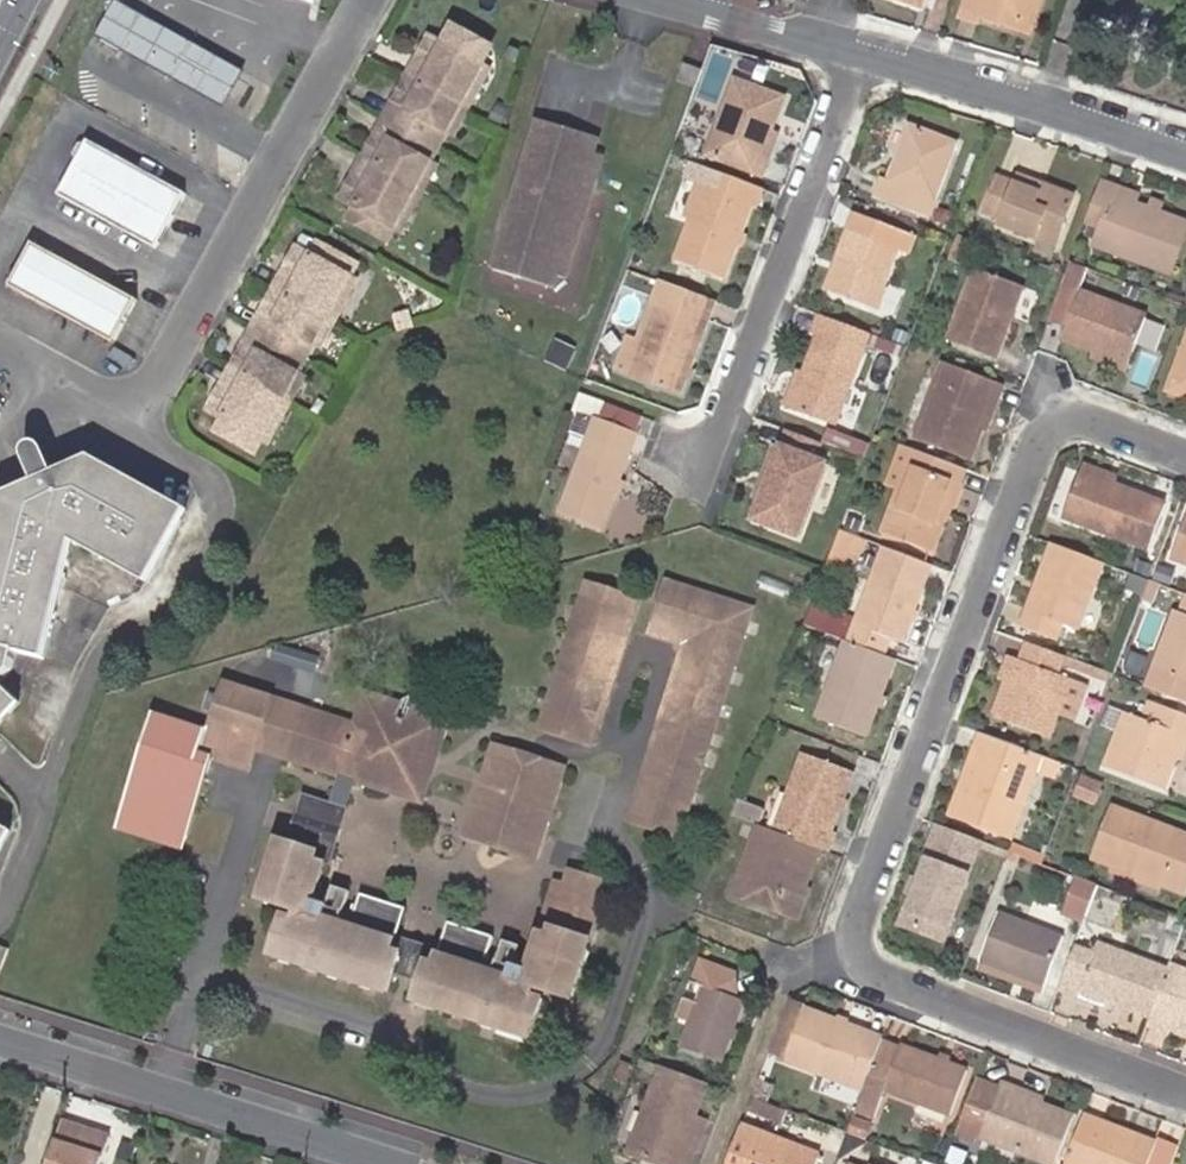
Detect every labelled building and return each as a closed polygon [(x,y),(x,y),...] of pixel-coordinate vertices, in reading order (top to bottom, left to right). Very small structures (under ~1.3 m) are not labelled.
[(1019,27),(1029,0),(964,0),(958,15),(977,21),(980,14),(1019,27)] [(1019,27),(1031,32),(1041,0),(1029,0),(1019,27)] [(185,39),(120,1),(102,36),(163,71),(228,108),(246,74),(185,39)] [(454,34),(447,48),(484,69),(492,55),(454,34)] [(429,167),(451,127),(462,108),(469,112),(481,92),(474,87),(484,69),(447,48),(432,39),(343,200),(358,208),(395,228),(406,208),(413,212),(425,192),(417,187),(429,167)] [(696,89),(702,72),(685,64),(678,81),(696,89)] [(491,72),(484,69),(474,87),(481,92),(491,72)] [(761,155),(770,131),(783,99),(734,81),(706,155),(761,176),(768,158),(761,155)] [(462,108),(451,127),(458,132),(469,112),(462,108)] [(594,141),(551,124),(494,271),(539,289),(545,272),(568,281),(612,166),(604,163),(588,157),(594,141)] [(911,192),(932,199),(954,144),(909,128),(888,180),(880,177),(874,195),(904,207),(911,192)] [(778,135),(770,131),(761,155),(768,158),(778,135)] [(604,163),(610,148),(594,141),(588,157),(604,163)] [(154,253),(184,197),(85,143),(55,198),(154,253)] [(757,187),(726,175),(691,163),(684,179),(698,184),(704,186),(691,220),(674,261),(721,278),(735,243),(739,234),(749,206),(757,187)] [(437,170),(429,167),(417,187),(425,192),(437,170)] [(1018,177),(1015,185),(1039,195),(1042,186),(1018,177)] [(1039,195),(1015,185),(998,178),(985,214),(992,216),(1003,221),(1002,225),(1001,227),(1033,240),(1038,230),(1056,237),(1072,198),(1042,186),(1039,195)] [(1139,197),(1101,183),(1099,190),(1136,205),(1139,197)] [(691,220),(704,186),(698,184),(686,218),(691,220)] [(755,208),(762,189),(757,187),(749,206),(755,208)] [(1086,224),(1099,229),(1093,250),(1168,277),(1185,231),(1185,227),(1161,215),(1163,206),(1150,201),(1147,210),(1136,205),(1099,190),(1086,224)] [(388,239),(395,228),(358,208),(351,221),(388,239)] [(403,232),(413,212),(406,208),(395,228),(403,232)] [(872,308),(881,284),(895,247),(909,252),(916,236),(856,212),(850,229),(826,291),(872,308)] [(1038,230),(1033,240),(1052,248),(1056,237),(1038,230)] [(739,234),(735,243),(740,245),(744,236),(739,234)] [(8,282),(112,341),(138,297),(34,239),(8,282)] [(961,240),(954,259),(964,263),(972,244),(961,240)] [(317,245),(309,258),(349,280),(357,267),(317,245)] [(349,280),(309,258),(295,250),(206,410),(220,418),(258,438),(270,417),(277,421),(289,401),(282,397),(297,371),(313,343),(327,319),(333,322),(345,301),(339,297),(349,280)] [(1087,268),(1071,263),(1049,322),(1066,328),(1063,337),(1129,362),(1147,316),(1080,291),(1079,290),(1087,268)] [(975,268),(946,341),(994,359),(1022,287),(975,268)] [(555,295),(561,279),(545,272),(539,289),(555,295)] [(356,284),(349,280),(339,297),(345,301),(356,284)] [(713,300),(660,282),(637,342),(626,372),(679,392),(713,300)] [(885,286),(881,284),(872,308),(876,310),(885,286)] [(824,317),(817,314),(810,333),(816,336),(824,317)] [(824,317),(816,336),(803,371),(789,409),(832,426),(865,340),(868,333),(824,317)] [(319,347),(333,322),(327,319),(313,343),(319,347)] [(894,328),(890,338),(904,343),(907,334),(894,328)] [(884,347),(886,340),(868,333),(865,340),(884,347)] [(614,367),(626,372),(637,342),(626,337),(614,367)] [(1165,389),(1185,397),(1185,338),(1165,389)] [(936,380),(921,418),(914,436),(969,459),(981,426),(995,385),(942,364),(936,380)] [(782,406),(789,409),(803,371),(796,368),(782,406)] [(303,376),(297,371),(282,397),(289,401),(303,376)] [(913,415),(921,418),(936,380),(926,376),(913,415)] [(995,385),(981,426),(986,428),(1001,386),(995,385)] [(266,442),(277,421),(270,417),(258,438),(266,442)] [(258,438),(220,418),(212,431),(250,453),(258,438)] [(612,497),(618,481),(635,436),(594,419),(558,514),(599,531),(612,497)] [(812,459),(818,443),(787,431),(780,449),(766,486),(752,520),(795,536),(824,463),(812,459)] [(33,481),(55,471),(43,445),(40,442),(37,442),(31,441),(26,443),(23,447),(22,454),(22,459),(33,481)] [(913,449),(901,444),(887,482),(899,487),(913,449)] [(766,486),(780,449),(773,446),(759,483),(766,486)] [(960,488),(967,469),(913,449),(899,487),(882,532),(930,552),(944,516),(955,487),(960,488)] [(181,516),(185,508),(89,456),(55,471),(33,481),(1,495),(0,498),(0,535),(8,503),(89,467),(181,516)] [(12,667),(17,648),(42,653),(71,538),(145,579),(181,516),(89,467),(8,503),(0,535),(0,678),(12,667)] [(1080,473),(1116,487),(1118,482),(1082,468),(1080,473)] [(1164,505),(1116,487),(1080,473),(1064,517),(1148,550),(1164,505)] [(623,483),(618,481),(612,497),(617,498),(623,483)] [(948,518),(960,488),(955,487),(944,516),(948,518)] [(864,514),(853,510),(846,528),(857,533),(864,514)] [(1173,557),(1185,562),(1185,523),(1173,557)] [(1101,563),(1053,545),(1038,584),(1041,586),(1040,588),(1036,591),(1035,591),(1022,626),(1055,639),(1062,624),(1062,623),(1075,628),(1101,563)] [(914,609),(931,565),(885,548),(855,626),(849,642),(883,654),(890,635),(902,639),(911,617),(914,609)] [(646,812),(637,811),(633,824),(677,837),(714,720),(705,717),(712,698),(720,700),(749,612),(664,584),(652,627),(673,635),(676,626),(714,639),(711,645),(697,650),(690,674),(681,672),(667,717),(675,720),(663,754),(656,751),(647,778),(657,780),(646,812)] [(1185,594),(1178,612),(1177,612),(1154,670),(1146,687),(1185,702),(1185,594)] [(599,690),(605,670),(598,668),(609,633),(617,635),(624,614),(581,598),(546,703),(539,727),(582,743),(587,729),(579,725),(579,723),(591,687),(599,690)] [(810,609),(804,625),(846,641),(849,642),(855,626),(854,626),(810,609)] [(676,626),(673,635),(691,642),(681,672),(690,674),(697,650),(711,645),(714,639),(676,626)] [(814,635),(802,630),(797,642),(808,646),(814,635)] [(598,668),(605,670),(617,635),(609,633),(598,668)] [(880,697),(894,659),(883,655),(883,654),(849,642),(846,641),(818,715),(867,733),(877,704),(880,697)] [(1063,656),(1026,642),(1020,660),(1011,682),(1006,680),(994,715),(1048,736),(1057,711),(1073,717),(1086,684),(1071,677),(1057,672),(1063,656)] [(317,658),(283,647),(278,658),(313,669),(317,658)] [(1011,682),(1020,660),(1010,656),(1001,678),(1006,680),(1011,682)] [(18,699),(0,680),(0,717),(18,699)] [(210,731),(153,714),(118,831),(185,851),(214,755),(251,767),(258,745),(273,700),(225,685),(210,731)] [(587,728),(599,690),(591,687),(579,723),(579,725),(587,729),(587,728)] [(402,699),(400,705),(397,714),(412,720),(415,710),(417,705),(411,695),(402,699)] [(358,727),(303,709),(287,754),(344,772),(348,760),(356,764),(363,778),(390,787),(400,755),(416,747),(436,753),(446,721),(415,710),(412,720),(397,714),(400,705),(369,696),(358,727)] [(303,709),(273,700),(258,745),(287,754),(303,709)] [(1185,736),(1185,715),(1161,705),(1155,722),(1126,712),(1106,766),(1165,788),(1178,755),(1171,753),(1179,733),(1185,736)] [(667,717),(656,751),(663,754),(675,720),(667,717)] [(1185,752),(1185,736),(1179,733),(1171,753),(1178,755),(1184,757),(1185,752)] [(1041,756),(981,734),(974,753),(976,754),(971,771),(975,775),(968,792),(961,789),(960,789),(951,813),(1004,832),(1018,797),(1024,799),(1035,770),(1041,756)] [(494,745),(466,837),(533,858),(562,767),(494,745)] [(422,798),(436,753),(416,747),(400,755),(390,787),(422,798)] [(976,754),(974,753),(961,789),(968,792),(975,775),(971,771),(976,754)] [(804,754),(775,831),(817,848),(822,850),(829,832),(839,807),(842,798),(852,771),(804,754)] [(1062,764),(1041,756),(1035,770),(1056,778),(1062,764)] [(352,775),(363,778),(356,764),(348,760),(344,772),(352,775)] [(1103,785),(1084,777),(1076,798),(1095,805),(1103,785)] [(647,778),(637,811),(646,812),(657,780),(647,778)] [(308,792),(291,841),(296,843),(312,799),(343,810),(325,860),(330,862),(349,807),(308,792)] [(1010,835),(1024,799),(1018,797),(1004,832),(1010,835)] [(296,843),(291,841),(281,839),(262,897),(300,910),(297,920),(286,916),(273,955),(388,992),(394,975),(397,969),(424,978),(422,985),(416,1001),(530,1038),(542,999),(533,996),(536,986),(571,997),(609,883),(570,871),(566,885),(556,881),(531,958),(517,953),(509,977),(493,972),(438,954),(393,939),(340,922),(323,917),(332,891),(318,885),(325,860),(343,810),(312,799),(296,843)] [(1165,883),(1185,892),(1185,838),(1113,810),(1095,856),(1116,864),(1165,883)] [(752,825),(743,821),(739,834),(747,836),(752,825)] [(11,828),(0,822),(0,848),(11,828)] [(775,831),(758,825),(735,889),(779,907),(781,907),(782,905),(791,883),(802,887),(817,848),(775,831)] [(981,841),(937,825),(916,880),(911,894),(899,924),(943,941),(978,849),(981,841)] [(822,850),(828,852),(834,834),(829,832),(822,850)] [(978,849),(1007,860),(1010,853),(981,841),(978,849)] [(1010,853),(1007,860),(1040,872),(1042,865),(1010,853)] [(1163,889),(1165,883),(1116,864),(1114,870),(1163,889)] [(911,894),(916,880),(910,878),(906,892),(911,894)] [(1098,886),(1077,878),(1065,911),(1085,919),(1098,886)] [(782,905),(781,907),(798,914),(807,890),(802,887),(791,883),(782,905)] [(333,886),(332,891),(323,917),(340,922),(350,892),(333,886)] [(986,961),(1048,985),(1064,940),(1004,916),(986,961)] [(396,932),(393,939),(438,954),(440,948),(396,932)] [(2,966),(10,947),(0,942),(0,965),(2,966)] [(504,942),(493,972),(509,977),(517,953),(519,947),(504,942)] [(1097,954),(1076,947),(1062,983),(1084,991),(1081,997),(1110,1007),(1112,1002),(1121,1006),(1150,1017),(1168,968),(1102,943),(1097,954)] [(730,1037),(733,1030),(743,1001),(736,998),(734,972),(700,959),(692,982),(702,985),(704,986),(682,1047),(722,1062),(730,1037)] [(1148,1023),(1167,1030),(1170,1023),(1183,1028),(1185,1029),(1185,971),(1169,965),(1168,968),(1150,1017),(1148,1023)] [(397,969),(394,975),(422,985),(424,978),(397,969)] [(1062,983),(1060,989),(1081,997),(1084,991),(1062,983)] [(1119,1010),(1121,1006),(1112,1002),(1110,1007),(1119,1010)] [(882,1041),(883,1039),(847,1026),(839,1023),(805,1012),(787,1061),(850,1083),(856,1068),(870,1072),(874,1063),(882,1041)] [(839,1023),(847,1026),(848,1020),(841,1018),(839,1023)] [(901,1048),(882,1041),(874,1063),(892,1070),(901,1048)] [(865,1088),(857,1111),(874,1117),(886,1089),(950,1113),(967,1069),(949,1063),(942,1060),(902,1045),(901,1048),(892,1070),(874,1063),(870,1072),(865,1088)] [(660,1066),(629,1153),(659,1163),(666,1163),(677,1135),(695,1142),(703,1122),(694,1117),(706,1083),(660,1066)] [(865,1088),(870,1072),(856,1068),(850,1083),(865,1088)] [(1074,1119),(1044,1106),(1021,1098),(1022,1093),(1002,1086),(982,1138),(1049,1163),(1056,1163),(1074,1119)] [(1021,1098),(1044,1106),(1046,1101),(1022,1093),(1021,1098)] [(751,1097),(745,1112),(779,1124),(784,1110),(751,1097)] [(49,1163),(116,1163),(126,1131),(66,1112),(49,1163)] [(1157,1142),(1086,1114),(1066,1163),(1149,1163),(1157,1142)] [(725,1163),(816,1163),(820,1153),(784,1140),(742,1123),(725,1163)] [(666,1163),(688,1163),(695,1142),(677,1135),(666,1163)] [(959,1146),(953,1160),(963,1163),(971,1163),(976,1152),(959,1146)]
